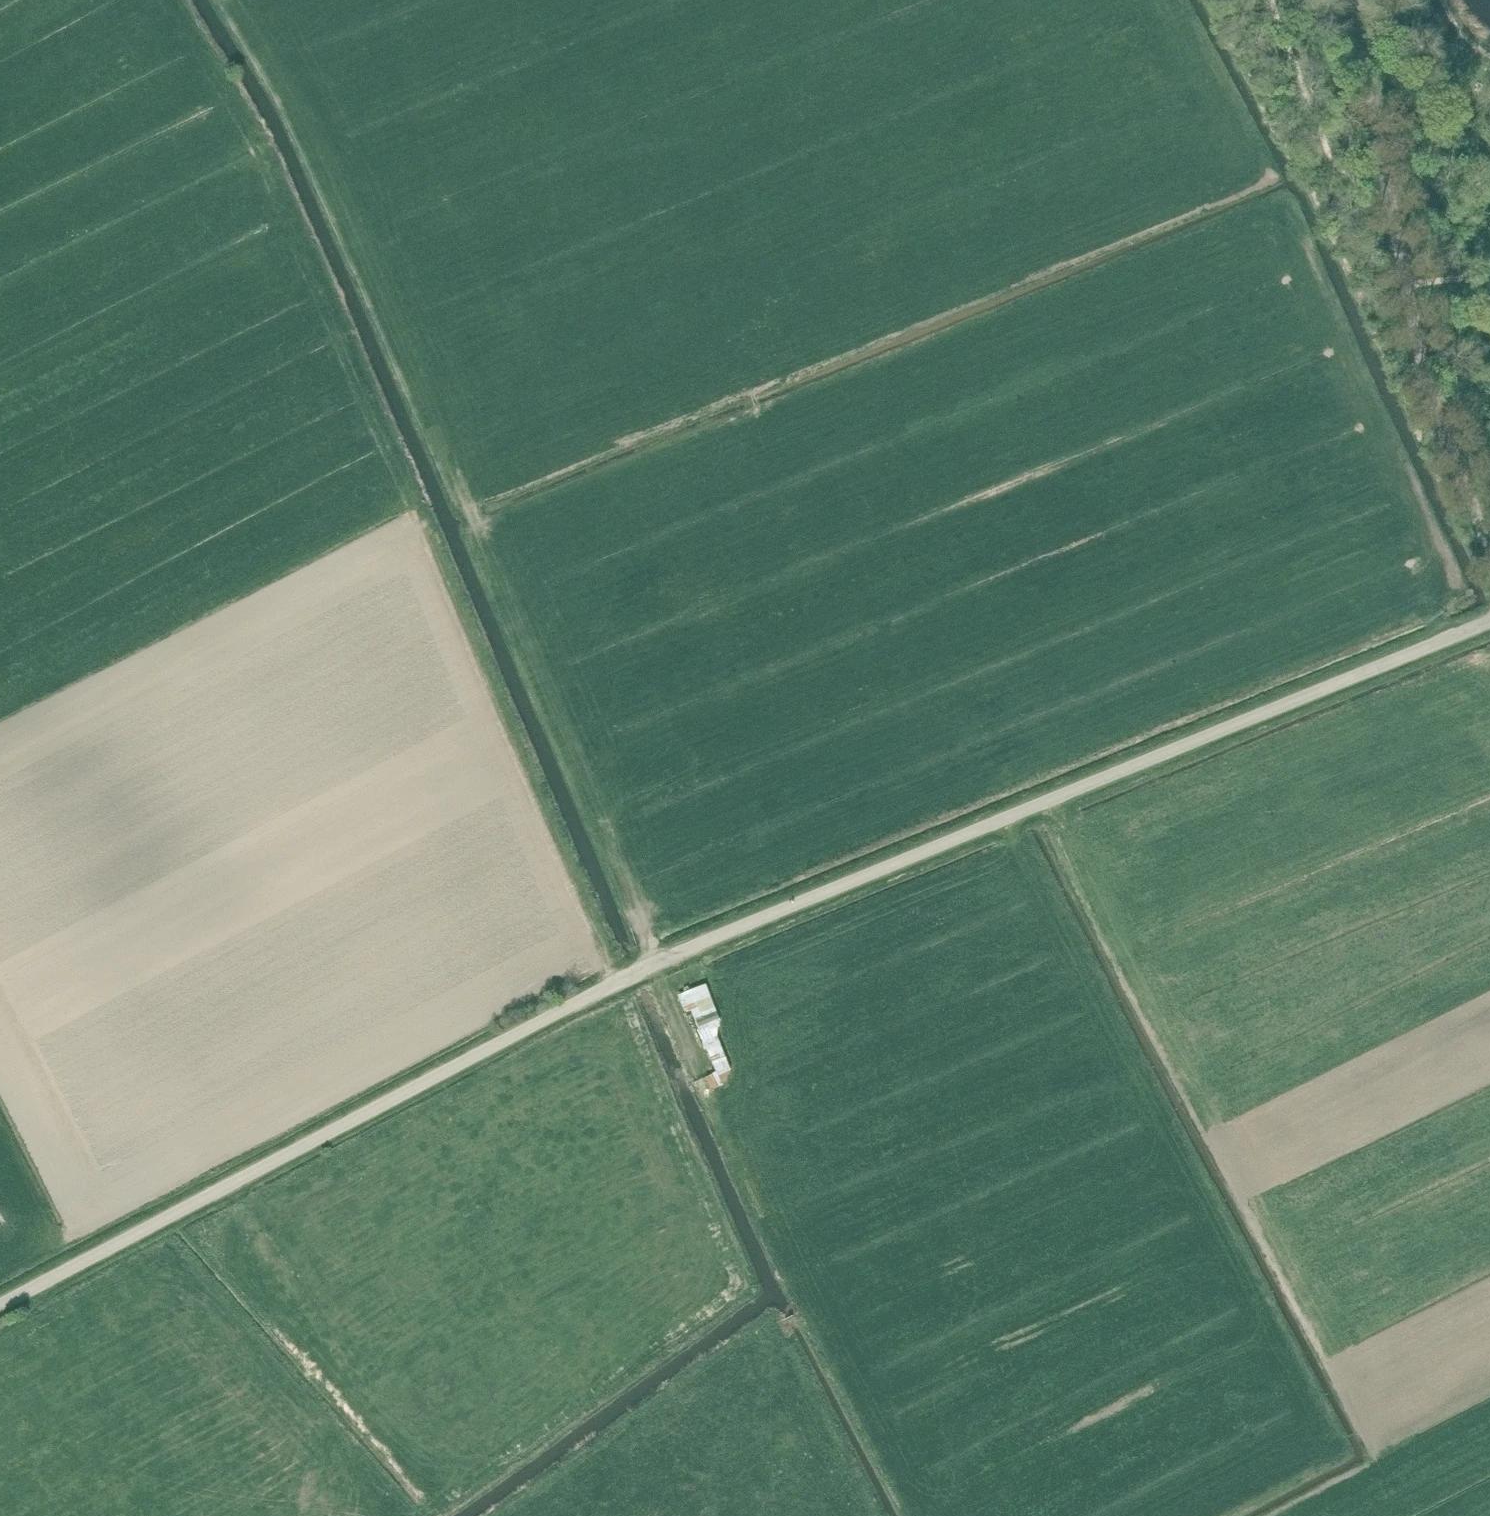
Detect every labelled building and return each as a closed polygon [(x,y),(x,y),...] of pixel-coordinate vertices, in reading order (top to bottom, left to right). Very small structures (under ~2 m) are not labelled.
[(717,1037),(719,1028),(721,1027),(720,1024),(722,1023),(706,985),(678,996),(686,1014),(690,1012),(718,1073),(702,1079),(711,1099),(716,1097),(713,1091),(724,1086),(723,1084),(728,1081),(727,1079),(729,1078),(728,1076),(731,1075),(730,1072),(732,1071),(717,1037)]
